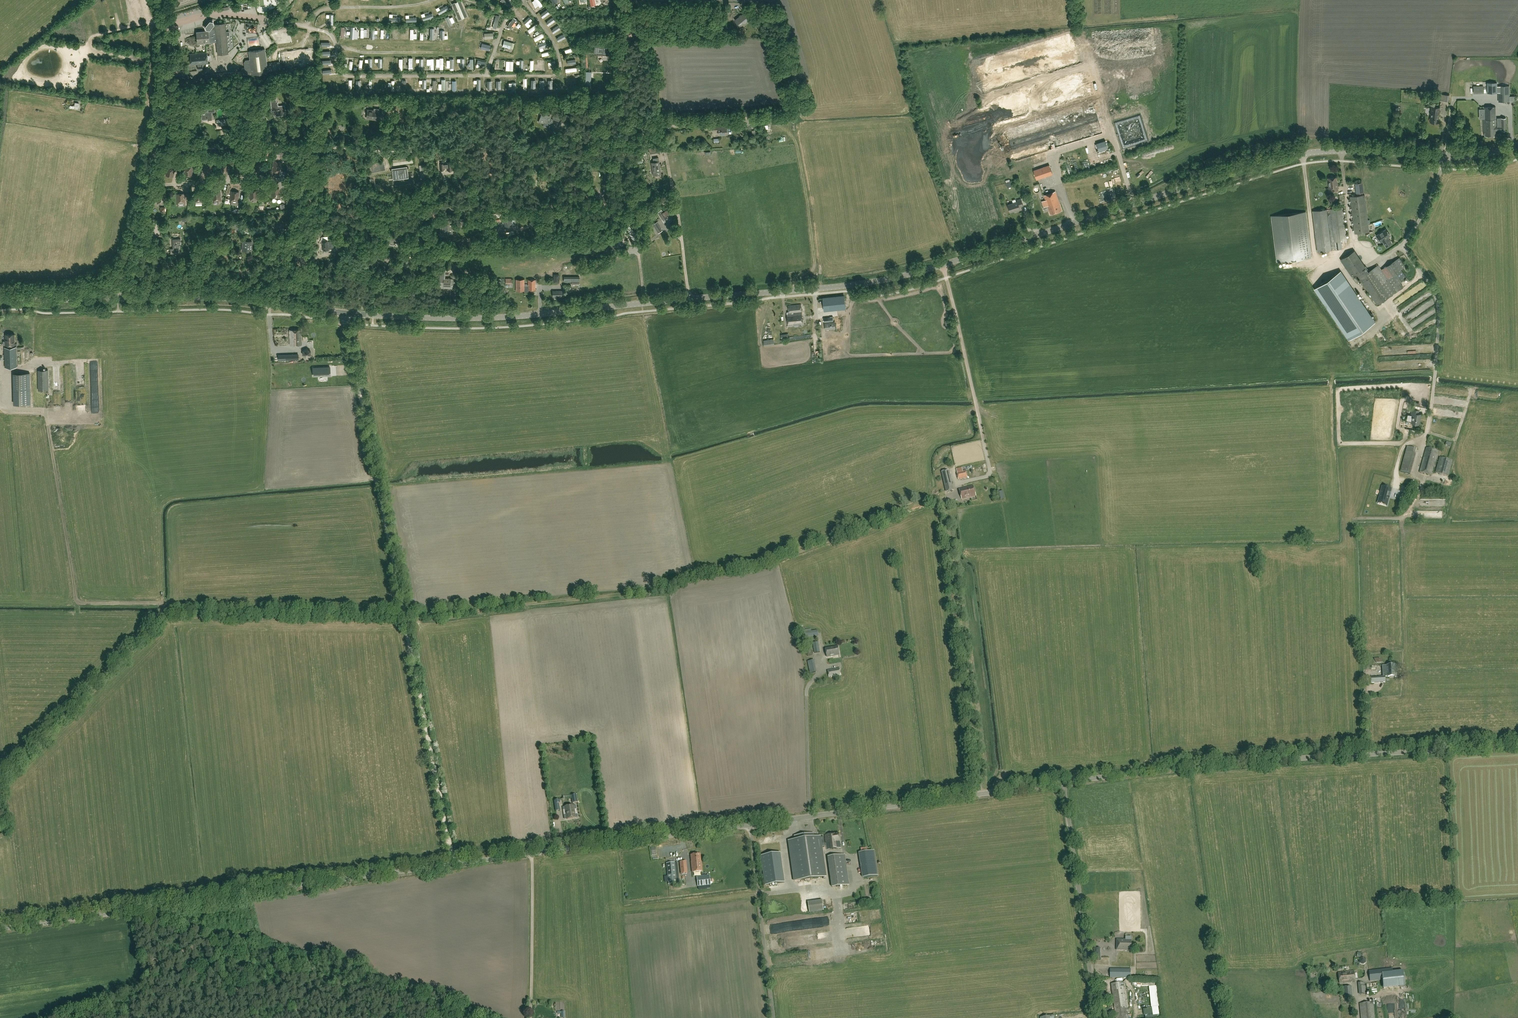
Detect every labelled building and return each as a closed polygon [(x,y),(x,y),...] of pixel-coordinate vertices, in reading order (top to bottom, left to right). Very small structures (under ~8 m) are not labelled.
[(466,15),(460,1),(456,3),(453,5),(459,18),(461,17),(466,15)] [(545,5),(537,11),(540,15),(548,9),(545,5)] [(528,20),(531,17),(523,9),(520,12),(528,20)] [(750,19),(745,12),(735,20),(740,26),(744,23),(744,24),(750,19)] [(765,20),(762,18),(763,17),(758,14),(755,19),(760,22),(761,20),(764,22),(765,20)] [(514,19),(510,27),(513,29),(518,21),(514,19)] [(225,24),(225,23),(214,24),(213,21),(210,21),(206,26),(207,29),(210,29),(210,30),(197,32),(198,43),(213,42),(217,41),(218,54),(228,53),(228,52),(226,35),(229,34),(229,32),(229,31),(226,32),(225,24)] [(351,37),(351,32),(346,32),(346,27),(343,27),(343,37),(351,37)] [(538,32),(537,32),(540,30),(538,27),(530,32),(533,36),(538,32)] [(263,38),(269,49),(274,47),(268,35),(263,38)] [(490,43),(484,43),(484,47),(493,47),(493,35),(490,35),(490,43)] [(537,44),(547,39),(545,35),(535,40),(537,44)] [(261,46),(260,39),(251,41),(252,48),(261,46)] [(612,47),(605,46),(606,42),(599,41),(599,42),(594,42),(594,53),(598,53),(598,51),(602,51),(602,54),(610,55),(611,50),(612,50),(612,47)] [(507,42),(505,47),(511,48),(510,50),(514,51),(515,44),(507,42)] [(207,52),(190,54),(191,65),(208,63),(207,52)] [(371,61),(372,70),(379,70),(379,66),(376,66),(375,61),(371,61)] [(335,77),(335,74),(331,74),(331,77),(327,77),(327,82),(339,82),(340,77),(335,77)] [(1498,86),(1499,101),(1509,101),(1509,96),(1509,86),(1498,86)] [(276,102),(276,99),(271,100),(271,103),(272,110),(276,110),(276,115),(285,114),(285,106),(283,106),(282,106),(278,106),(278,102),(276,102)] [(382,104),(381,114),(387,115),(387,114),(391,114),(391,115),(392,105),(382,104)] [(211,108),(201,109),(202,118),(207,118),(212,118),(211,112),(215,112),(214,105),(210,106),(211,108)] [(1438,122),(1440,107),(1431,106),(1430,121),(1438,122)] [(1501,118),(1497,118),(1497,126),(1496,126),(1495,106),(1484,107),(1485,135),(1496,135),(1496,130),(1501,130),(1506,130),(1506,118),(1501,118)] [(374,108),(374,110),(368,109),(367,118),(371,118),(371,119),(376,119),(376,115),(378,115),(379,109),(374,108)] [(546,115),(542,113),(539,122),(543,123),(544,122),(551,125),(553,119),(550,118),(551,118),(546,116),(546,115)] [(722,127),(713,127),(713,131),(718,131),(719,135),(728,134),(727,127),(722,128),(722,127)] [(281,162),(274,161),(273,170),(280,171),(281,162)] [(453,161),(446,162),(446,164),(445,164),(444,163),(439,164),(440,171),(445,171),(445,169),(447,168),(447,171),(453,170),(453,161)] [(651,162),(653,175),(661,174),(659,161),(651,162)] [(1052,174),(1049,165),(1034,170),(1037,179),(1052,174)] [(175,167),(168,166),(166,175),(173,176),(175,167)] [(409,167),(408,168),(390,170),(393,170),(394,174),(395,178),(394,178),(395,178),(399,177),(399,178),(399,177),(403,177),(407,176),(407,177),(407,176),(406,172),(406,168),(409,168),(409,167)] [(1328,178),(1329,188),(1331,187),(1332,190),(1338,190),(1337,183),(1336,183),(1336,177),(1328,178)] [(575,188),(583,187),(583,179),(575,180),(575,188)] [(314,182),(316,189),(323,188),(322,180),(314,182)] [(279,188),(272,189),(273,198),(280,197),(279,188)] [(220,191),(213,192),(214,201),(221,200),(220,191)] [(239,192),(232,191),(231,200),(238,201),(239,192)] [(1062,210),(1055,191),(1044,195),(1050,214),(1062,210)] [(187,194),(184,194),(184,193),(177,194),(178,203),(185,202),(185,200),(188,200),(188,194),(187,194)] [(1364,195),(1350,196),(1355,233),(1369,232),(1364,195)] [(1018,201),(1008,204),(1010,212),(1016,210),(1020,209),(1019,206),(1023,205),(1021,199),(1017,200),(1018,201)] [(1346,240),(1342,207),(1313,211),(1318,251),(1342,248),(1341,240),(1346,240)] [(671,217),(666,210),(659,214),(663,220),(665,219),(666,221),(667,222),(671,220),(670,218),(671,217)] [(1271,216),(1276,261),(1311,257),(1305,211),(1271,216)] [(503,219),(506,227),(512,225),(510,217),(503,219)] [(653,224),(658,233),(662,231),(656,222),(653,224)] [(448,224),(444,224),(441,223),(440,235),(448,236),(448,234),(452,234),(452,226),(448,226),(448,224)] [(1386,229),(1376,235),(1381,242),(1382,240),(1386,246),(1391,243),(1387,237),(1390,235),(1386,229)] [(387,235),(387,241),(400,242),(401,233),(397,232),(396,236),(387,235)] [(618,240),(612,241),(613,246),(623,246),(622,237),(617,237),(618,240)] [(180,253),(180,245),(181,245),(181,241),(174,242),(174,243),(173,243),(173,248),(170,248),(171,254),(180,253)] [(252,243),(243,242),(242,250),(251,251),(252,243)] [(1352,276),(1364,268),(1356,255),(1355,255),(1353,251),(1340,259),(1352,276)] [(1364,268),(1352,276),(1356,273),(1377,304),(1403,287),(1400,282),(1406,277),(1401,269),(1405,266),(1399,257),(1386,266),(1381,269),(1378,264),(1371,269),(1368,271),(1365,267),(1364,268)] [(1341,270),(1314,288),(1348,340),(1375,322),(1341,270)] [(451,278),(444,278),(441,278),(440,287),(451,288),(451,284),(452,284),(452,279),(451,279),(451,278)] [(535,290),(535,279),(528,280),(528,285),(524,285),(524,279),(516,279),(516,290),(524,290),(524,288),(528,288),(528,290),(535,290)] [(823,298),(824,310),(845,307),(844,296),(823,298)] [(801,304),(788,306),(789,314),(787,314),(788,326),(793,326),(793,325),(803,324),(802,312),(793,313),(793,312),(802,311),(801,304)] [(1432,311),(1423,316),(1425,320),(1434,315),(1432,311)] [(1430,329),(1434,327),(1432,324),(1435,322),(1433,319),(1427,324),(1430,329)] [(301,329),(290,330),(290,345),(301,345),(301,329)] [(14,334),(5,334),(6,341),(3,341),(3,345),(8,345),(8,347),(4,347),(5,367),(17,367),(16,346),(12,346),(12,345),(15,345),(14,334)] [(330,375),(330,367),(313,367),(314,376),(330,375)] [(38,390),(49,390),(48,370),(37,370),(38,390)] [(30,391),(30,373),(14,373),(15,391),(30,391)] [(30,391),(15,391),(15,404),(30,404),(30,391)] [(1412,414),(1411,423),(1419,424),(1420,418),(1421,413),(1418,413),(1419,409),(1412,408),(1411,414),(1412,414)] [(1407,446),(1406,452),(1401,471),(1410,474),(1417,449),(1407,446)] [(1431,475),(1438,451),(1426,448),(1420,472),(1431,475)] [(1440,457),(1436,473),(1448,476),(1452,461),(1440,457)] [(949,471),(942,472),(946,492),(954,490),(949,471)] [(957,473),(958,480),(967,478),(966,471),(957,473)] [(1406,486),(1401,485),(1397,497),(1402,499),(1406,486)] [(973,486),(959,489),(962,499),(976,496),(973,486)] [(1391,489),(1382,487),(1378,504),(1387,506),(1391,489)] [(826,649),(827,657),(839,655),(838,647),(826,649)] [(1383,677),(1379,677),(1379,682),(1385,682),(1385,677),(1386,677),(1397,676),(1396,665),(1386,665),(1382,665),(1383,677)] [(828,670),(829,677),(841,675),(840,668),(828,670)] [(566,816),(567,816),(567,819),(575,818),(574,815),(575,815),(574,809),(573,809),(573,805),(565,806),(566,812),(566,816)] [(825,835),(827,850),(841,848),(839,833),(825,835)] [(825,877),(821,844),(824,844),(823,837),(820,837),(820,836),(789,841),(794,881),(825,877)] [(861,850),(862,875),(878,874),(876,849),(861,850)] [(691,862),(692,872),(702,871),(701,862),(700,862),(700,854),(691,855),(692,862),(691,862)] [(828,857),(832,887),(849,885),(845,855),(828,857)] [(681,874),(687,873),(686,861),(679,862),(681,874)] [(668,884),(677,883),(674,863),(666,863),(668,884)] [(697,876),(698,886),(710,885),(709,875),(697,876)] [(809,899),(811,911),(824,909),(822,897),(809,899)] [(858,902),(847,904),(848,909),(844,909),(845,915),(852,913),(851,908),(859,907),(858,902)] [(814,919),(815,927),(823,927),(823,918),(814,919)] [(1117,939),(1116,950),(1131,950),(1131,940),(1131,936),(1127,936),(1127,940),(1117,939)] [(1394,985),(1392,968),(1369,971),(1370,981),(1385,979),(1386,986),(1394,985)] [(1130,978),(1131,969),(1110,969),(1110,977),(1130,978)] [(1354,971),(1338,973),(1339,983),(1355,982),(1354,971)] [(1123,982),(1111,984),(1116,1017),(1128,1017),(1123,982)] [(1344,999),(1352,998),(1351,986),(1343,987),(1344,999)] [(1373,1002),(1360,1004),(1361,1017),(1374,1017),(1373,1002)]
